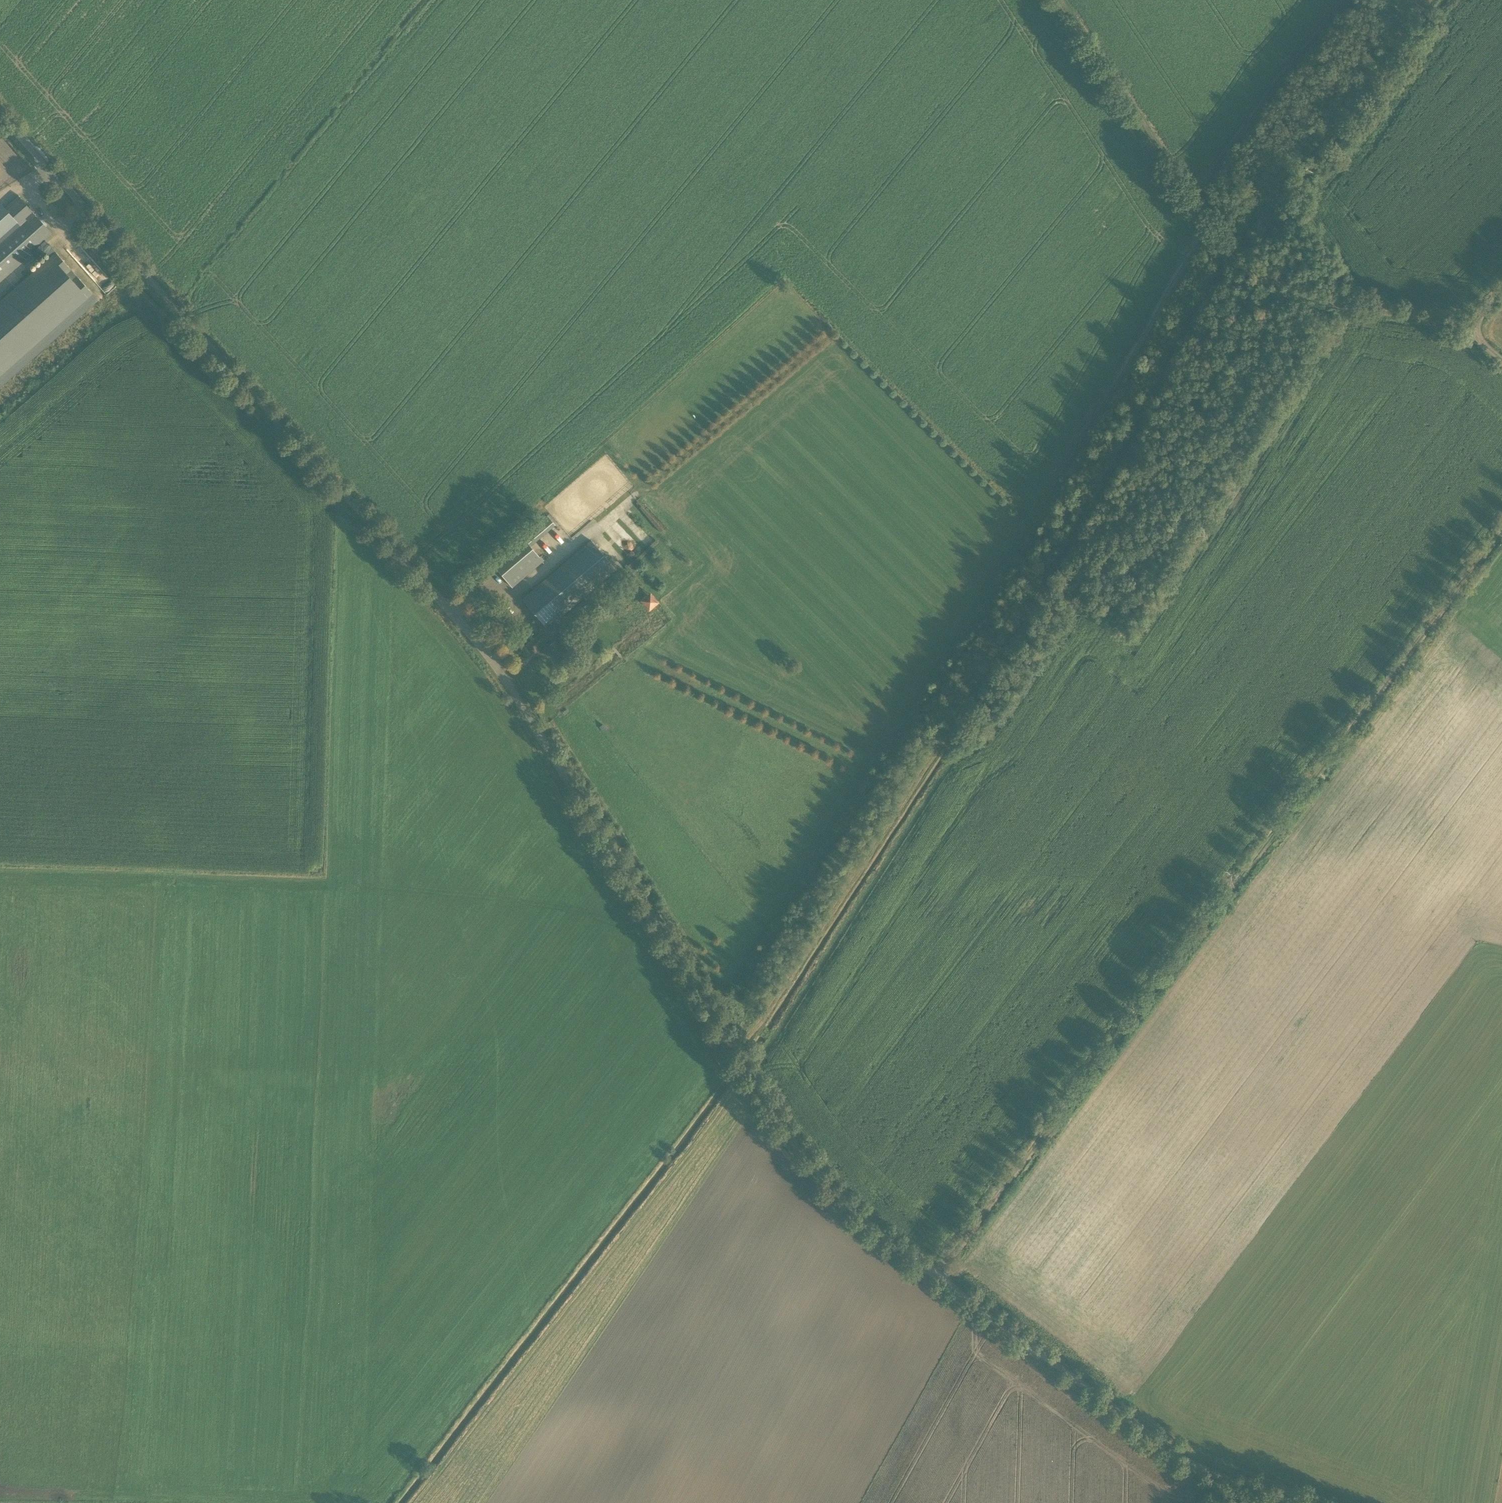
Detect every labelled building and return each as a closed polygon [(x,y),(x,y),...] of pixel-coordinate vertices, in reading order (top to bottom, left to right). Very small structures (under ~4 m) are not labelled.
[(40,245),(45,240),(51,234),(18,196),(5,208),(15,220),(0,233),(0,281),(40,245)] [(0,203),(0,233),(15,220),(5,208),(0,203)] [(40,245),(51,257),(0,302),(0,376),(93,294),(45,240),(40,245)] [(531,546),(555,525),(547,516),(492,563),(512,587),(544,560),(541,555),(539,556),(531,546)] [(556,639),(546,649),(557,661),(569,651),(565,646),(572,638),(556,621),(616,570),(591,541),(522,599),(556,639)] [(649,591),(639,600),(648,611),(658,602),(649,591)] [(579,604),(567,614),(572,621),(584,611),(579,604)]
